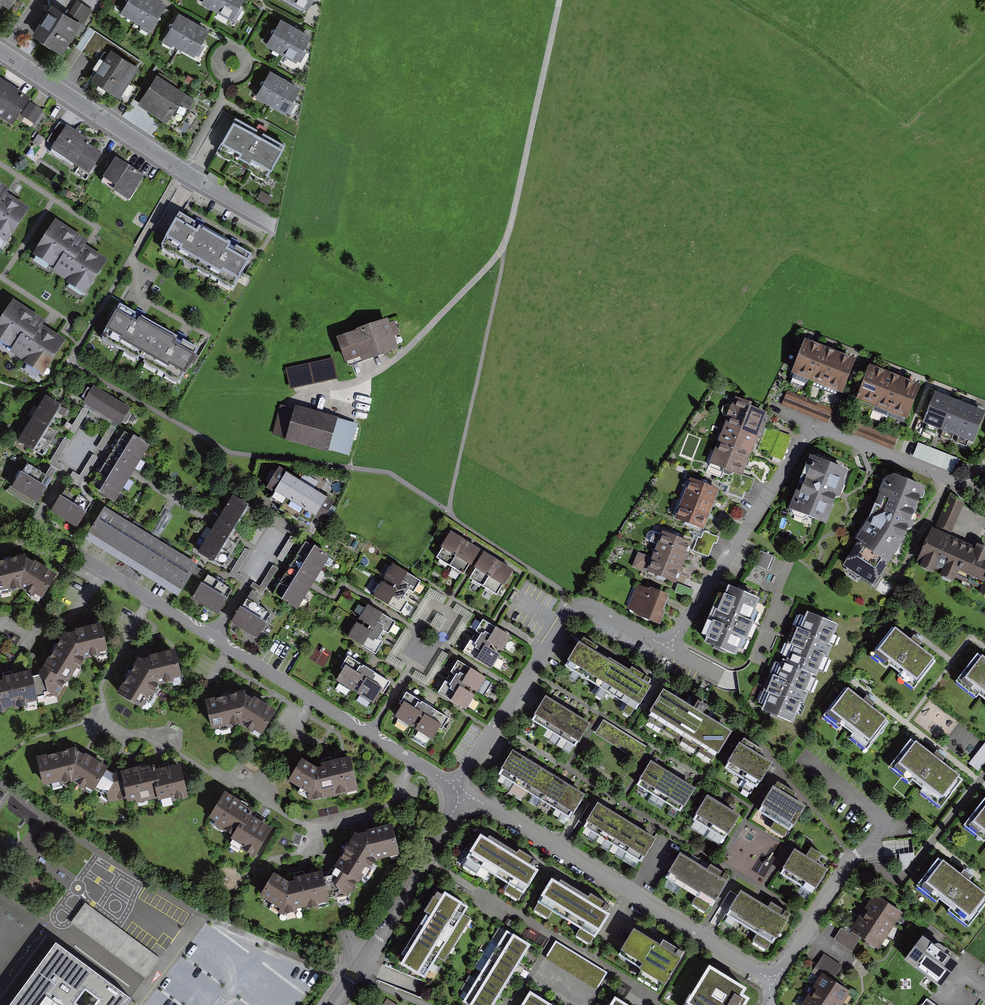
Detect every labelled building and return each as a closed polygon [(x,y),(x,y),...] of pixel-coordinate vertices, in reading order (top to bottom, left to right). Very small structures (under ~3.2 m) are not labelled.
[(10,11),(17,0),(0,0),(0,4),(10,11)] [(63,48),(79,22),(82,24),(92,8),(79,0),(76,0),(68,13),(57,7),(40,34),(63,48)] [(137,19),(147,0),(130,0),(123,11),(137,19)] [(150,27),(163,4),(156,0),(147,0),(137,19),(150,27)] [(218,8),(222,0),(204,0),(218,8)] [(232,16),(241,0),(222,0),(218,8),(232,16)] [(166,37),(180,45),(193,23),(179,15),(166,37)] [(268,42),(282,50),(295,28),(281,20),(268,42)] [(180,45),(194,53),(207,30),(193,23),(180,45)] [(282,50),(296,58),(309,36),(295,28),(282,50)] [(112,47),(96,76),(124,92),(141,63),(112,47)] [(257,94),(272,102),(284,80),(270,72),(257,94)] [(160,74),(144,99),(171,116),(187,91),(160,74)] [(272,102),(286,110),(298,88),(284,80),(272,102)] [(0,83),(0,113),(17,125),(33,102),(2,81),(0,83)] [(222,146),(270,174),(285,149),(237,121),(222,146)] [(66,124),(54,144),(92,167),(104,147),(66,124)] [(144,172),(117,156),(107,174),(134,190),(144,172)] [(223,178),(209,170),(206,176),(219,184),(223,178)] [(0,182),(0,231),(8,236),(26,207),(4,194),(6,191),(8,187),(0,182)] [(203,224),(184,212),(167,240),(165,244),(199,264),(218,232),(203,224)] [(88,240),(57,221),(38,251),(64,268),(61,272),(87,288),(105,260),(84,247),(86,244),(88,240)] [(236,243),(218,232),(199,264),(234,285),(253,253),(236,243)] [(64,338),(41,324),(46,316),(17,299),(0,327),(0,336),(48,365),(64,338)] [(106,338),(143,358),(161,325),(143,315),(124,305),(113,325),(106,338)] [(348,334),(356,360),(397,347),(389,321),(348,334)] [(143,358),(180,379),(198,345),(181,336),(161,325),(143,358)] [(794,373),(810,379),(822,350),(806,343),(794,373)] [(810,379),(826,386),(838,356),(822,350),(810,379)] [(290,361),(294,384),(338,377),(334,354),(290,361)] [(826,386),(841,392),(853,363),(838,356),(826,386)] [(859,399),(875,404),(886,375),(871,369),(859,399)] [(875,404),(890,410),(901,381),(886,375),(875,404)] [(890,410),(905,416),(917,387),(901,381),(890,410)] [(87,399),(85,403),(119,423),(120,420),(125,423),(130,414),(127,412),(129,408),(93,387),(91,389),(88,387),(83,397),(87,399)] [(952,401),(936,395),(925,424),(941,430),(952,401)] [(62,423),(68,413),(46,399),(40,409),(62,423)] [(733,401),(725,421),(758,434),(766,413),(733,401)] [(968,406),(952,401),(941,430),(957,435),(968,406)] [(290,432),(350,450),(358,422),(298,405),(290,432)] [(983,412),(968,406),(957,435),(973,441),(983,412)] [(55,434),(62,423),(40,409),(33,420),(55,434)] [(49,444),(55,434),(33,420),(26,430),(49,444)] [(725,421),(717,442),(750,455),(758,434),(725,421)] [(42,455),(49,444),(26,430),(20,441),(42,455)] [(98,477),(92,486),(114,500),(130,474),(146,448),(124,434),(119,443),(117,447),(108,461),(100,474),(98,477)] [(717,442),(709,463),(742,475),(750,455),(717,442)] [(816,453),(794,508),(829,522),(840,494),(851,467),(816,453)] [(70,482),(82,489),(97,462),(93,459),(81,480),(74,476),(70,482)] [(14,485),(38,499),(55,471),(50,468),(45,476),(26,465),(14,485)] [(286,470),(272,493),(293,506),(312,518),(326,495),(286,470)] [(862,541),(893,560),(911,534),(928,482),(895,471),(877,515),(862,541)] [(711,509),(718,491),(692,480),(685,498),(711,509)] [(75,525),(89,501),(83,498),(75,493),(65,487),(52,511),(75,525)] [(216,524),(199,553),(222,566),(226,559),(230,553),(238,539),(244,529),(249,521),(256,511),(232,497),(216,524)] [(703,528),(711,509),(685,498),(677,518),(703,528)] [(129,563),(177,593),(193,566),(103,511),(87,537),(129,563)] [(924,560),(984,588),(984,542),(941,522),(924,560)] [(654,525),(650,536),(660,540),(664,530),(654,525)] [(462,574),(478,549),(473,545),(458,536),(452,533),(437,557),(462,574)] [(681,563),(689,544),(663,534),(656,554),(681,563)] [(893,560),(862,541),(849,564),(878,582),(886,571),(893,560)] [(279,586),(274,594),(297,608),(312,583),(329,557),(306,543),(299,555),(297,557),(289,569),(282,582),(279,586)] [(776,557),(760,551),(755,565),(770,571),(776,557)] [(496,594),(510,568),(506,566),(492,558),(485,554),(470,580),(496,594)] [(675,582),(681,563),(656,554),(649,572),(675,582)] [(0,562),(0,589),(20,584),(41,596),(53,574),(23,556),(0,562)] [(422,577),(391,561),(382,577),(413,594),(422,577)] [(262,582),(268,586),(276,574),(281,577),(286,569),(274,562),(262,582)] [(207,574),(193,596),(217,612),(231,590),(221,584),(217,581),(207,574)] [(413,594),(382,577),(373,594),(404,611),(413,594)] [(661,613),(668,597),(651,589),(650,592),(638,586),(629,608),(639,616),(659,624),(663,614),(661,613)] [(734,586),(709,638),(740,653),(753,625),(765,601),(734,586)] [(270,614),(246,599),(232,621),(257,636),(270,614)] [(396,620),(365,603),(356,619),(387,636),(396,620)] [(797,633),(786,657),(818,670),(839,623),(807,609),(797,633)] [(482,618),(473,634),(500,649),(509,634),(482,618)] [(387,636),(356,619),(347,635),(378,652),(387,636)] [(918,641),(896,624),(872,655),(915,687),(938,656),(918,641)] [(35,700),(55,694),(68,671),(70,673),(81,657),(103,652),(99,626),(78,631),(65,632),(40,674),(28,678),(27,673),(9,677),(4,678),(4,682),(0,682),(0,708),(35,700)] [(473,634),(464,649),(491,665),(500,649),(473,634)] [(582,638),(567,663),(640,706),(655,681),(623,662),(582,638)] [(984,649),(961,677),(984,697),(984,650),(984,649)] [(143,656),(121,691),(141,704),(156,682),(177,677),(171,651),(143,656)] [(347,657),(334,679),(356,691),(369,669),(347,657)] [(777,678),(765,704),(797,718),(818,670),(786,657),(777,678)] [(461,659),(451,675),(477,690),(486,674),(461,659)] [(369,669),(356,691),(378,704),(391,682),(369,669)] [(451,675),(442,691),(467,706),(477,690),(451,675)] [(871,702),(849,686),(827,716),(870,747),(892,717),(871,702)] [(669,688),(651,717),(715,757),(733,728),(703,709),(669,688)] [(207,700),(213,724),(242,719),(262,731),(274,710),(246,692),(207,700)] [(428,707),(408,694),(394,715),(415,728),(428,707)] [(534,717),(579,742),(589,724),(580,719),(567,711),(553,704),(544,699),(534,717)] [(449,720),(428,707),(415,728),(435,741),(449,720)] [(602,722),(594,736),(616,749),(624,736),(602,722)] [(944,756),(915,735),(892,766),(944,805),(967,774),(944,756)] [(647,749),(624,736),(616,749),(639,763),(647,749)] [(744,740),(730,765),(761,784),(776,759),(744,740)] [(969,764),(978,771),(984,762),(984,743),(969,764)] [(110,799),(126,795),(129,802),(159,795),(160,802),(185,796),(177,766),(163,771),(156,773),(153,766),(121,774),(115,776),(111,774),(102,768),(104,766),(90,756),(79,750),(40,759),(45,783),(70,777),(85,786),(86,784),(110,799)] [(500,775),(569,817),(583,794),(573,788),(562,781),(549,773),(533,763),(521,757),(514,752),(500,775)] [(306,756),(291,776),(319,795),(359,787),(354,761),(323,767),(306,756)] [(693,787),(685,782),(671,774),(660,767),(650,762),(639,781),(681,806),(693,787)] [(778,783),(763,808),(794,827),(809,802),(778,783)] [(227,788),(213,814),(241,829),(235,841),(259,854),(275,824),(253,812),(258,804),(227,788)] [(709,796),(698,816),(728,834),(740,814),(729,808),(718,801),(709,796)] [(967,824),(984,837),(984,799),(967,824)] [(608,809),(597,802),(583,825),(642,861),(656,838),(645,831),(635,826),(618,815),(608,809)] [(326,899),(341,889),(349,893),(367,865),(369,866),(374,857),(395,852),(390,827),(363,833),(355,835),(338,867),(333,875),(327,877),(322,877),(319,872),(300,877),(296,878),(296,881),(288,883),(274,874),(261,895),(281,907),(280,911),(295,910),(294,907),(326,899)] [(544,864),(483,829),(467,857),(527,892),(544,864)] [(801,846),(785,870),(815,889),(830,864),(801,846)] [(681,855),(666,879),(711,907),(729,878),(710,867),(707,871),(681,855)] [(941,855),(919,884),(970,921),(984,901),(984,887),(972,878),(941,855)] [(612,906),(557,873),(541,900),(596,933),(612,906)] [(404,963),(426,976),(470,902),(448,889),(404,963)] [(741,892),(726,916),(771,942),(788,914),(771,904),(768,908),(741,892)] [(874,896),(866,907),(894,925),(902,914),(874,896)] [(160,958),(85,903),(70,923),(145,979),(160,958)] [(866,907),(859,919),(887,937),(894,925),(866,907)] [(859,919),(852,930),(880,948),(887,937),(859,919)] [(526,956),(536,941),(511,925),(501,940),(526,956)] [(640,926),(623,955),(668,981),(685,953),(640,926)] [(517,970),(526,956),(501,940),(492,954),(517,970)] [(956,965),(923,940),(907,960),(941,986),(956,965)] [(129,996),(54,942),(8,1004),(123,1004),(129,996)] [(508,984),(517,970),(492,954),(483,969),(508,984)] [(122,984),(126,977),(96,958),(92,966),(131,990),(122,984)] [(689,1004),(738,1004),(751,983),(714,962),(689,1004)] [(499,999),(508,984),(483,969),(474,983),(499,999)] [(824,976),(816,988),(840,1003),(847,992),(824,976)] [(499,999),(474,983),(465,997),(477,1004),(495,1004),(499,999)] [(523,1004),(542,1004),(548,996),(534,988),(523,1004)] [(809,999),(817,1004),(839,1004),(840,1003),(816,988),(809,999)] [(542,1004),(562,1004),(548,996),(542,1004)]
